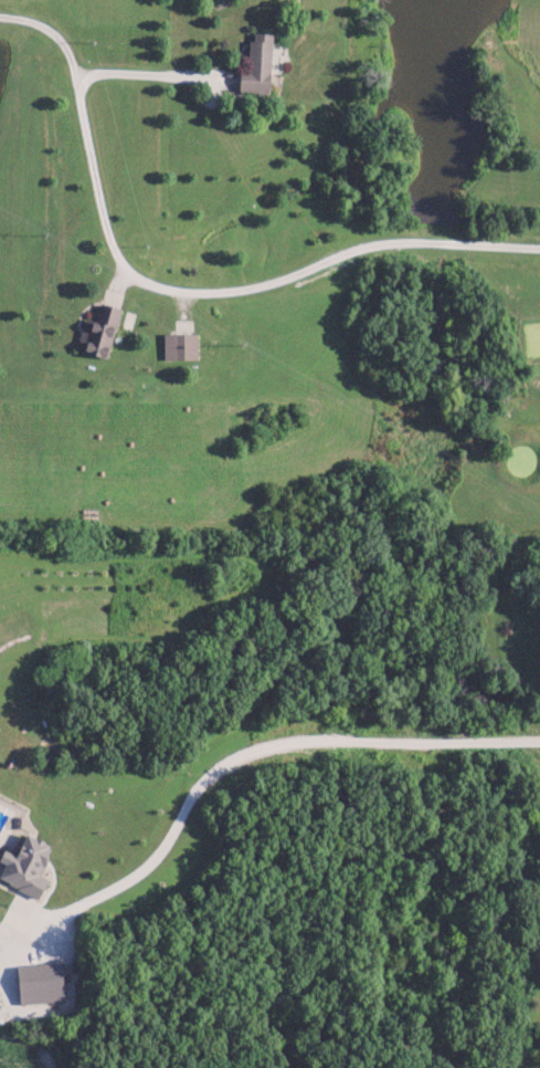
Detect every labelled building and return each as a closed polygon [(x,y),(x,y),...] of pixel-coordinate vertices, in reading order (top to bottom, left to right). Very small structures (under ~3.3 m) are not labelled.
[(235,89),(264,91),(265,71),(282,71),(283,42),(269,42),(269,32),(247,32),(245,69),(235,68),(235,89)] [(117,308),(96,303),(92,321),(83,318),(75,350),(105,357),(117,308)] [(194,359),(194,333),(161,334),(162,360),(194,359)] [(35,896),(41,878),(34,876),(46,844),(18,833),(10,854),(0,850),(0,862),(1,862),(0,864),(0,883),(35,896)] [(59,1000),(55,962),(11,966),(15,1004),(59,1000)]
